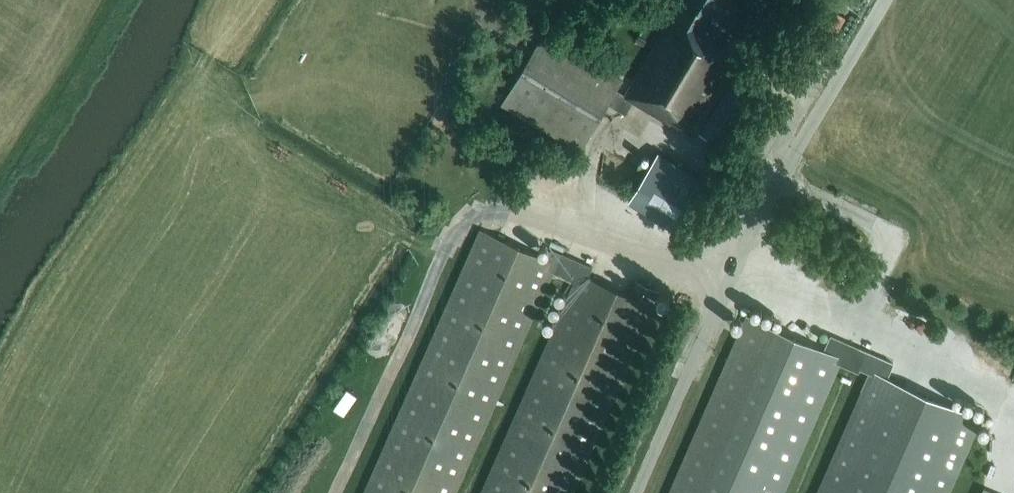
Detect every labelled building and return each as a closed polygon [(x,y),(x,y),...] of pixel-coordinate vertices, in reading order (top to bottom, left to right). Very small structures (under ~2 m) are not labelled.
[(705,24),(720,0),(687,0),(672,24),(668,22),(625,95),(616,90),(622,80),(544,33),(502,105),(579,151),(587,138),(608,103),(626,114),(633,101),(671,123),(672,120),(689,130),(739,45),(705,24)] [(753,24),(737,14),(727,31),(743,40),(753,24)] [(748,62),(745,60),(701,134),(723,147),(768,73),(748,62)] [(638,203),(678,229),(707,183),(668,157),(638,203)] [(553,271),(575,281),(481,492),(572,492),(655,306),(652,305),(658,290),(636,281),(630,295),(588,277),(593,266),(561,253),(551,248),(546,258),(480,229),(364,492),(456,492),(553,271)] [(872,372),(819,492),(947,492),(980,418),(887,377),(893,363),(831,335),(824,350),(748,316),(670,492),(781,492),(839,361),(859,370),(860,367),(872,372)]
